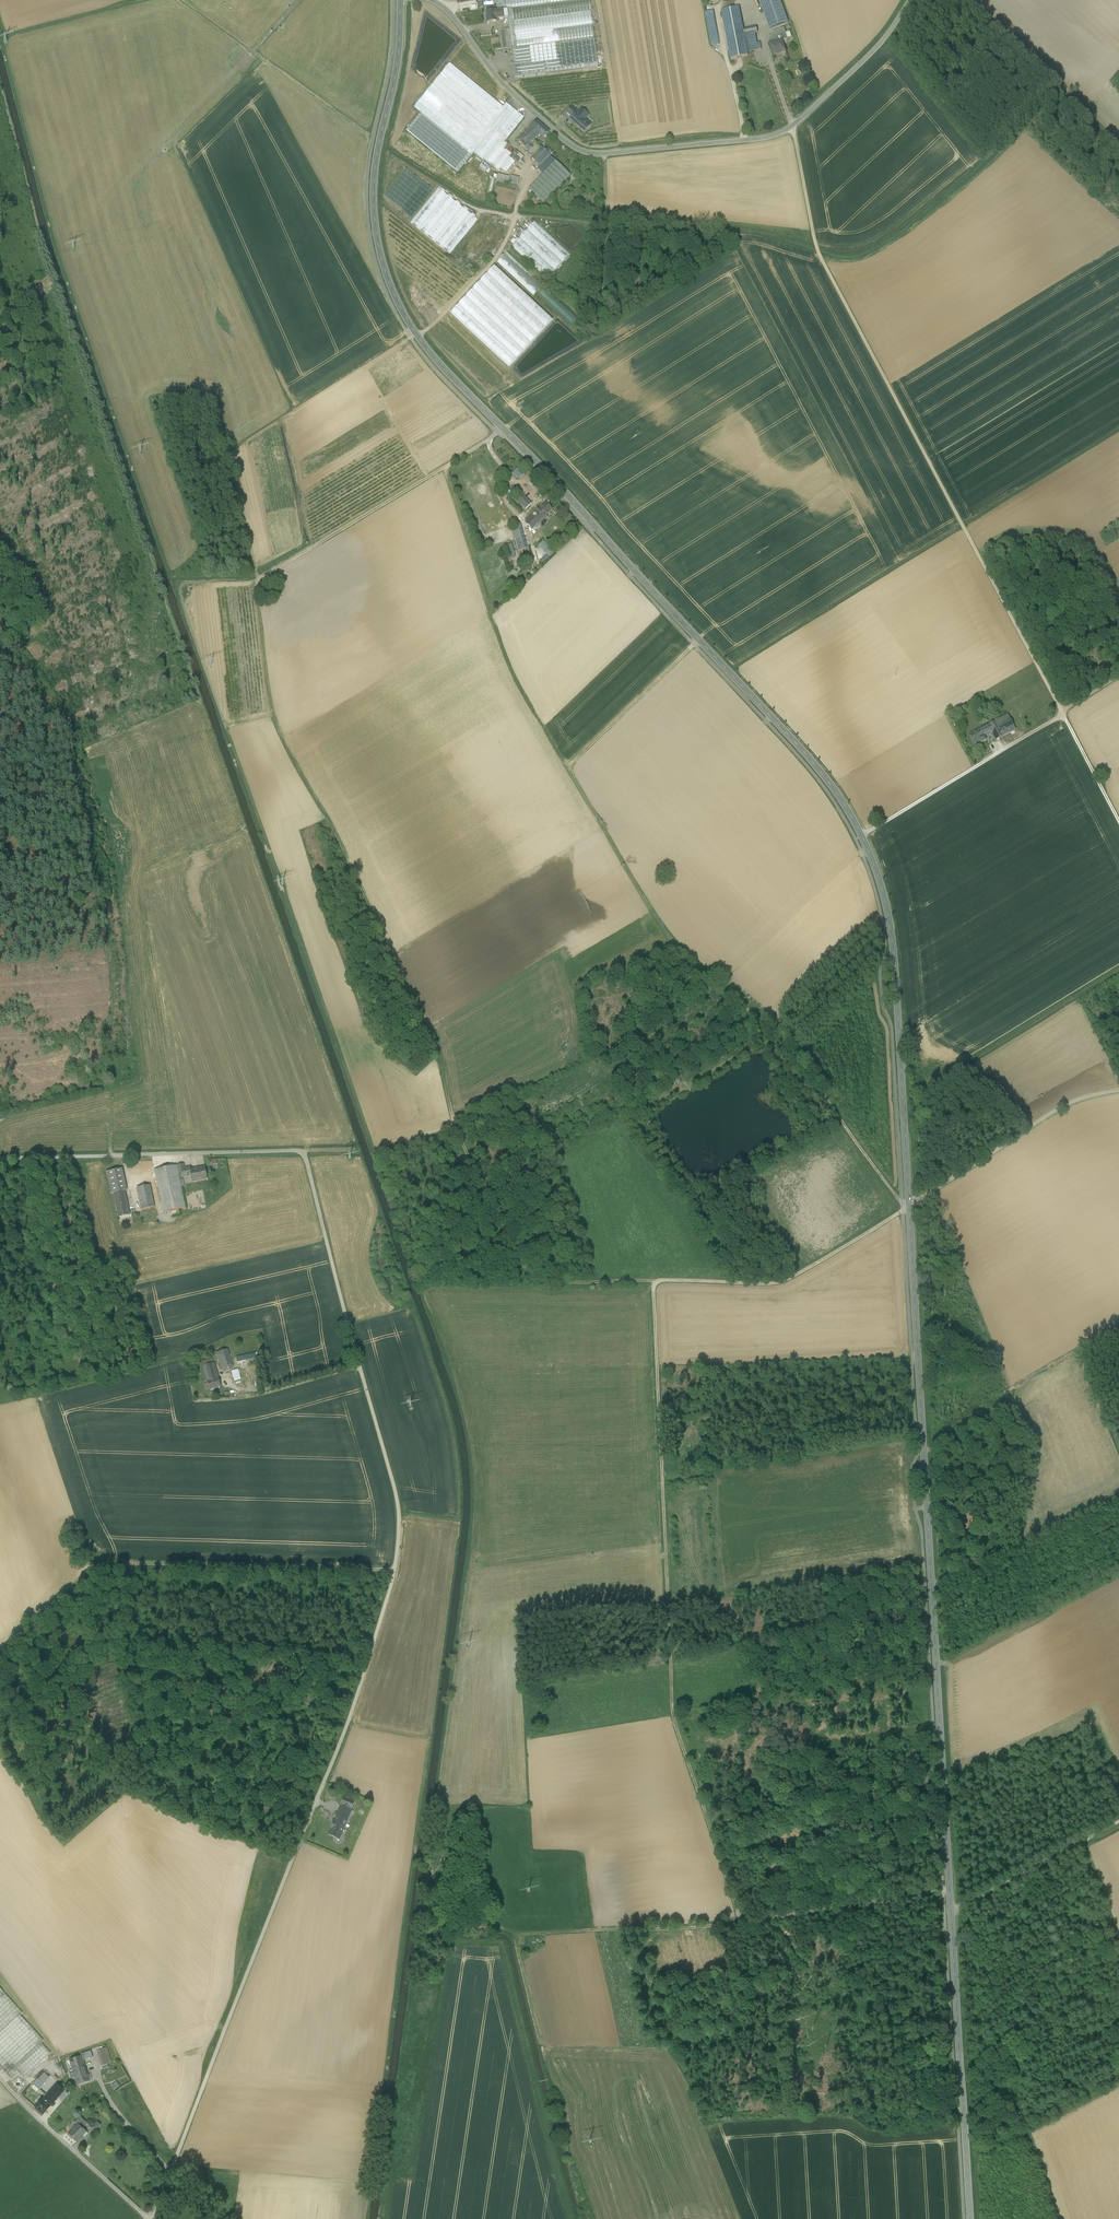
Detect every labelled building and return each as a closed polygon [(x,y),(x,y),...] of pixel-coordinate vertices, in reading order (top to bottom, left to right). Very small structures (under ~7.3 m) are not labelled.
[(460,11),(474,8),(474,4),(472,4),(471,0),(465,0),(458,1),(460,11)] [(480,8),(482,8),(482,12),(493,10),(493,6),(485,7),(484,2),(490,2),(489,0),(479,0),(480,8)] [(514,49),(510,50),(512,79),(598,69),(589,0),(507,0),(514,49)] [(772,30),(791,23),(783,0),(762,0),(772,30)] [(754,4),(723,11),(732,60),(752,56),(751,52),(764,50),(760,25),(746,28),(744,14),(755,12),(754,4)] [(501,11),(483,13),(484,24),(497,23),(496,21),(502,21),(501,11)] [(787,34),(769,40),(775,58),(793,52),(787,34)] [(523,121),(450,62),(413,108),(420,113),(406,131),(458,173),(473,154),(504,178),(516,164),(510,159),(511,157),(508,154),(511,149),(505,144),(523,121)] [(581,110),(577,113),(576,112),(571,117),(577,122),(575,124),(584,132),(590,125),(584,120),(588,116),(581,110)] [(548,136),(535,123),(516,143),(528,154),(532,149),(529,147),(538,137),(543,141),(548,136)] [(569,176),(555,162),(529,189),(543,203),(569,176)] [(407,166),(383,199),(453,256),(459,249),(477,265),(506,227),(486,211),(478,220),(407,166)] [(574,254),(534,219),(496,263),(535,297),(516,317),(555,354),(581,319),(545,286),(574,254)] [(551,352),(475,283),(461,299),(535,366),(542,359),(543,360),(551,352)] [(518,502),(526,509),(531,504),(523,497),(518,502)] [(530,515),(540,525),(544,520),(543,519),(552,509),(545,503),(536,512),(534,511),(530,515)] [(516,539),(517,544),(525,542),(520,524),(514,525),(518,538),(516,539)] [(543,552),(549,557),(556,550),(550,545),(543,552)] [(993,742),(1019,730),(1010,715),(971,735),(978,747),(992,740),(993,742)] [(177,1166),(178,1173),(186,1171),(185,1168),(184,1165),(177,1166)] [(155,1170),(164,1213),(186,1209),(182,1188),(180,1181),(180,1179),(178,1173),(177,1166),(155,1170)] [(178,1173),(180,1179),(191,1176),(192,1179),(196,1178),(197,1181),(207,1179),(205,1167),(195,1169),(195,1168),(191,1169),(190,1167),(185,1168),(186,1171),(178,1173)] [(113,1194),(117,1212),(129,1210),(125,1191),(127,1191),(122,1169),(108,1172),(106,1173),(111,1194),(113,1194)] [(150,1186),(137,1188),(141,1210),(154,1207),(150,1186)] [(228,1350),(216,1353),(221,1369),(233,1365),(228,1350)] [(257,1359),(261,1359),(259,1352),(236,1357),(237,1358),(237,1362),(257,1358),(257,1359)] [(210,1379),(218,1377),(216,1369),(215,1369),(212,1360),(202,1363),(203,1366),(206,1377),(209,1376),(210,1379)] [(234,1381),(241,1379),(239,1372),(237,1373),(237,1370),(231,1371),(234,1381)] [(206,1377),(210,1390),(221,1387),(218,1377),(210,1379),(209,1376),(206,1377)] [(340,1805),(341,1806),(351,1810),(355,1801),(344,1796),(340,1805)] [(339,1838),(351,1810),(341,1806),(329,1834),(339,1838)] [(11,2079),(19,2073),(23,2078),(50,2053),(41,2043),(43,2041),(19,2015),(22,2013),(0,1989),(0,2067),(11,2079)] [(106,2047),(97,2050),(102,2065),(111,2063),(106,2047)] [(81,2056),(83,2061),(91,2058),(89,2051),(80,2054),(81,2056)] [(81,2056),(70,2060),(76,2078),(78,2084),(89,2081),(83,2061),(81,2056)] [(76,2078),(70,2060),(66,2062),(71,2079),(76,2078)] [(52,2066),(59,2077),(62,2074),(56,2064),(52,2066)] [(31,2088),(36,2092),(49,2078),(44,2073),(31,2088)] [(57,2084),(44,2099),(51,2105),(64,2090),(57,2084)] [(51,2105),(44,2099),(43,2099),(36,2107),(43,2114),(51,2105)] [(88,2124),(82,2118),(78,2121),(85,2127),(88,2124)] [(83,2129),(85,2127),(78,2121),(77,2120),(75,2123),(77,2125),(78,2124),(83,2129)] [(93,2125),(97,2129),(102,2124),(97,2120),(93,2125)] [(69,2127),(72,2131),(77,2125),(75,2123),(74,2122),(69,2127)] [(83,2129),(78,2124),(77,2125),(72,2131),(69,2134),(70,2135),(70,2137),(72,2139),(74,2139),(77,2142),(86,2132),(83,2129)]
